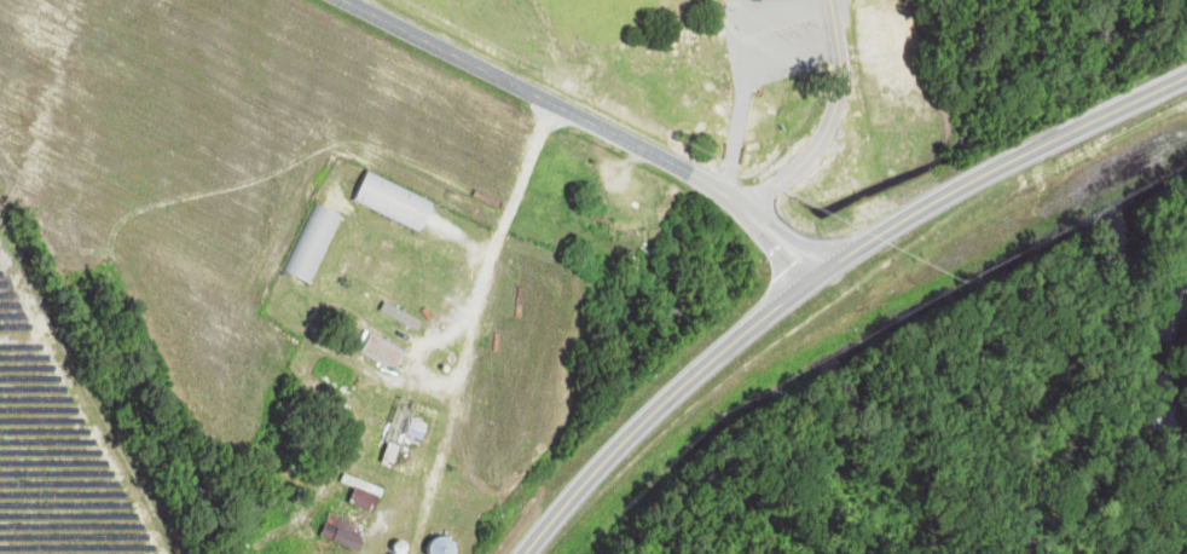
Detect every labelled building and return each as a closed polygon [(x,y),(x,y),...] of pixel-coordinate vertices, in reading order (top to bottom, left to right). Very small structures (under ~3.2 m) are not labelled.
[(369,173),(356,205),(428,234),(441,202),(369,173)] [(287,273),(315,285),(345,215),(316,203),(287,273)] [(427,323),(390,304),(385,313),(423,332),(427,323)] [(363,353),(399,372),(410,351),(374,332),(363,353)] [(394,439),(410,443),(411,438),(429,441),(432,427),(417,424),(422,401),(403,397),(394,439)] [(418,473),(423,458),(401,450),(396,465),(418,473)] [(385,496),(360,487),(354,504),(378,513),(385,496)] [(368,524),(344,521),(341,544),(365,547),(368,524)] [(437,538),(437,553),(455,553),(455,538),(437,538)]
